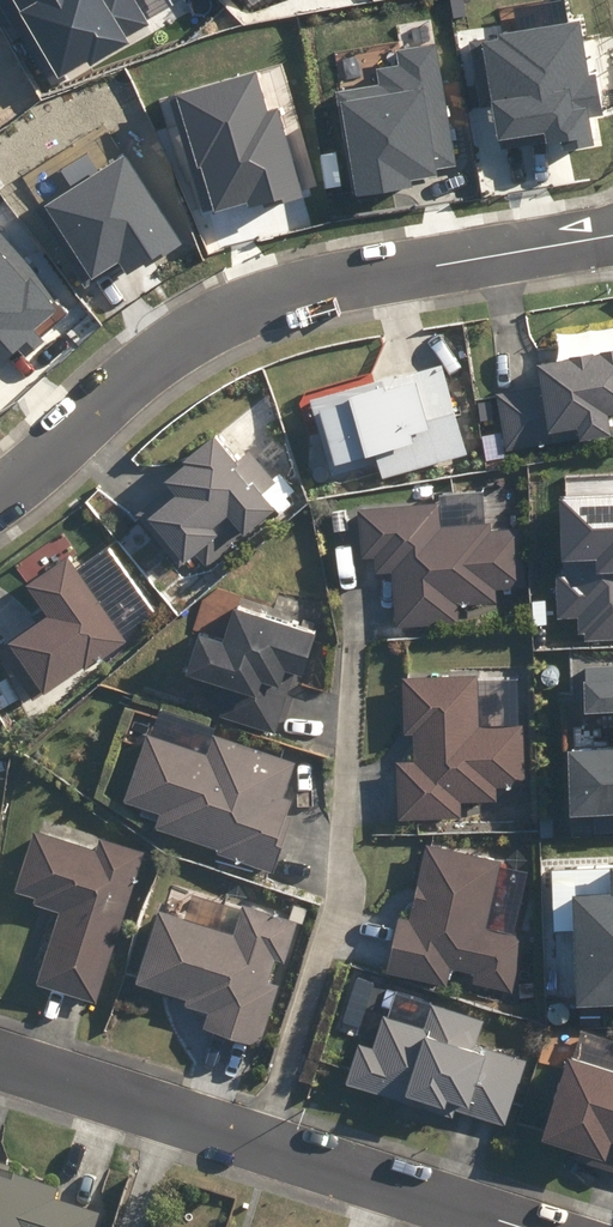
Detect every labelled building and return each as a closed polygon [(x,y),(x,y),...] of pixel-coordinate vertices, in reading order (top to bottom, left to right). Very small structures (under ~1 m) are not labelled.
[(48,80),(87,56),(91,63),(127,42),(119,30),(143,16),(133,0),(0,0),(0,1),(48,80)] [(576,18),(480,35),(498,138),(544,130),(547,151),(590,143),(585,118),(603,115),(596,75),(586,76),(576,18)] [(339,95),(356,195),(410,185),(408,175),(454,167),(433,46),(397,52),(400,65),(376,69),(379,88),(339,95)] [(255,73),(180,95),(212,212),(249,202),(250,208),(301,194),(278,109),(266,112),(255,73)] [(125,155),(46,206),(92,278),(118,261),(126,274),(179,239),(125,155)] [(15,348),(23,358),(41,342),(33,333),(62,308),(0,237),(0,361),(15,348)] [(505,452),(612,436),(612,429),(610,410),(612,410),(612,350),(542,361),(546,389),(497,397),(505,452)] [(443,358),(314,394),(336,470),(382,457),(387,474),(469,450),(443,358)] [(141,511),(183,562),(192,554),(192,553),(225,526),(219,518),(234,505),(250,524),(280,500),(268,485),(277,478),(252,448),(244,455),(221,427),(191,451),(195,456),(174,472),(180,479),(141,511)] [(560,499),(564,575),(557,576),(559,618),(583,617),(584,640),(612,639),(612,497),(560,499)] [(442,499),(362,503),(365,553),(379,553),(380,568),(396,568),(399,621),(462,618),(461,599),(500,597),(499,583),(525,582),(522,525),(493,527),(492,519),(443,522),(442,499)] [(2,645),(38,696),(92,657),(93,659),(133,631),(74,547),(36,574),(58,605),(2,645)] [(323,623),(242,597),(230,632),(209,625),(196,664),(236,677),(225,712),(279,730),(301,662),(309,665),(323,623)] [(583,669),(585,713),(612,712),(612,668),(583,669)] [(482,723),(480,671),(408,675),(410,729),(417,728),(418,758),(400,759),(403,814),(465,811),(464,797),(499,795),(498,783),(526,781),(523,721),(482,723)] [(153,729),(129,796),(165,808),(160,823),(223,845),(222,848),(276,867),(301,797),(286,792),(298,759),(218,731),(211,750),(153,729)] [(571,816),(612,814),(612,751),(569,753),(571,816)] [(93,998),(139,852),(98,839),(95,851),(33,832),(16,888),(36,895),(33,901),(60,909),(38,981),(93,998)] [(495,863),(426,848),(409,922),(398,920),(387,971),(444,983),(447,967),(474,973),(472,983),(509,990),(520,937),(481,930),(495,863)] [(551,872),(554,932),(575,931),(579,1007),(612,1005),(612,870),(551,872)] [(233,935),(157,913),(136,982),(186,997),(185,1003),(209,1011),(203,1027),(257,1043),(275,985),(265,982),(273,958),(281,961),(293,922),(242,906),(233,935)] [(363,1039),(350,1078),(432,1105),(434,1097),(508,1122),(529,1058),(478,1041),(486,1016),(436,1000),(428,1024),(387,1010),(376,1044),(363,1039)] [(575,1046),(548,1129),(590,1142),(586,1155),(612,1163),(612,1059),(575,1046)] [(103,1215),(58,1200),(61,1189),(11,1173),(13,1167),(0,1163),(0,1226),(99,1226),(103,1215)]
